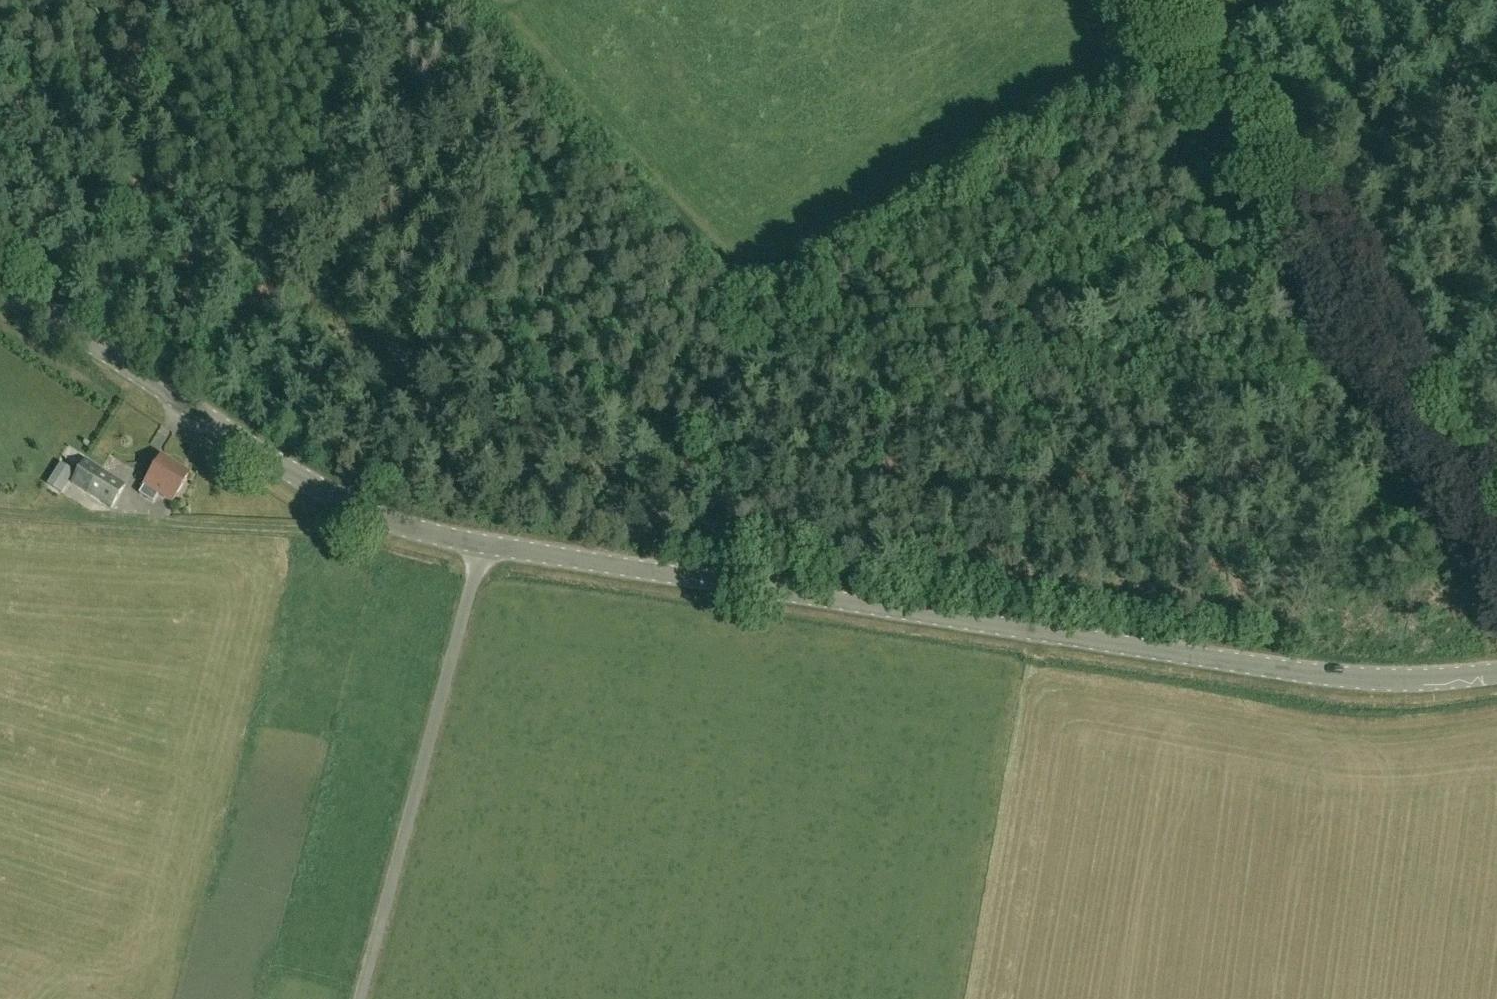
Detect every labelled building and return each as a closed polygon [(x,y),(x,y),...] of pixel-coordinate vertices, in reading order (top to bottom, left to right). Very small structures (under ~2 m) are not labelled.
[(171,503),(189,474),(162,457),(140,493),(154,502),(158,495),(171,503)] [(87,492),(113,508),(126,486),(86,461),(72,482),(87,492)] [(61,493),(74,472),(61,464),(48,485),(61,493)]
